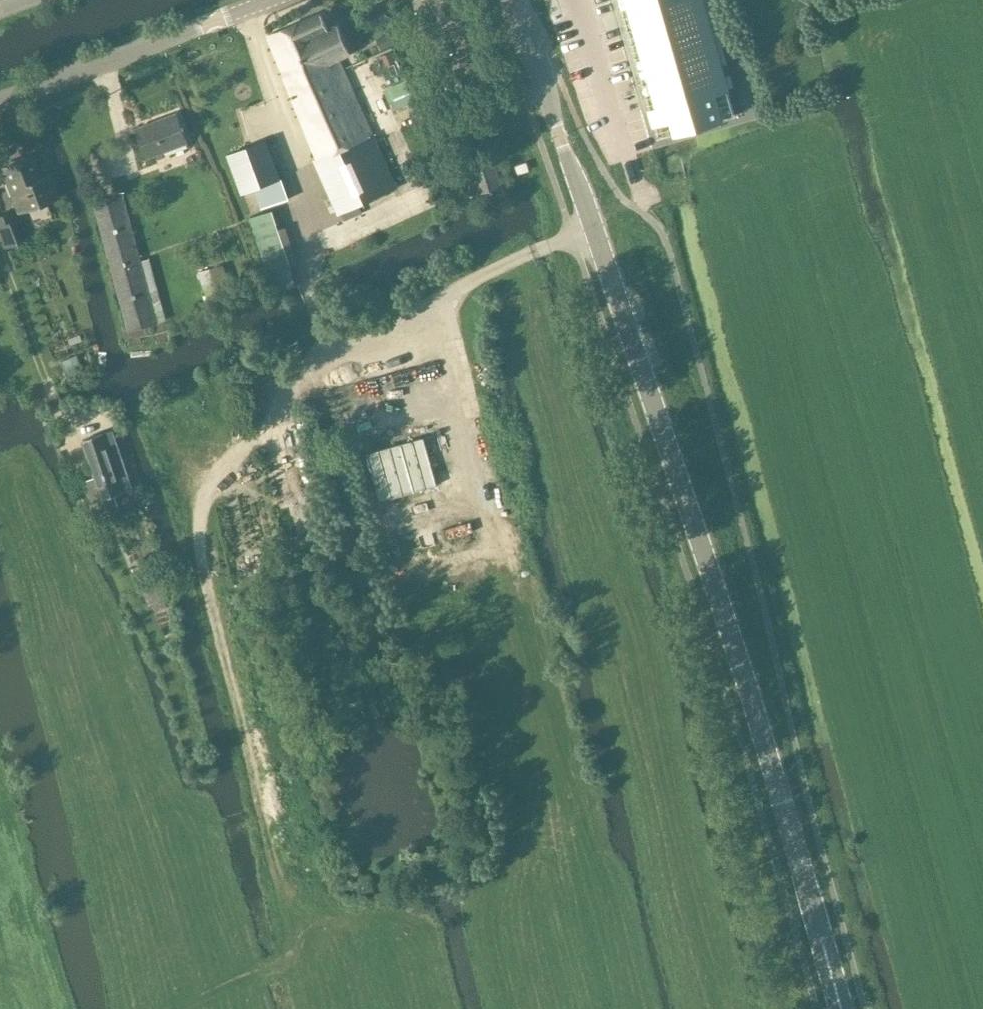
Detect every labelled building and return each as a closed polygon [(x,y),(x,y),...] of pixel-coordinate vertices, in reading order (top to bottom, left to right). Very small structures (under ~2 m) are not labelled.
[(658,137),(735,115),(726,82),(723,70),(720,60),(703,0),(619,0),(658,137)] [(320,159),(315,161),(339,211),(397,186),(373,133),(372,134),(337,60),(349,54),(338,25),(331,28),(321,13),(269,35),(320,159)] [(385,15),(382,22),(391,26),(394,19),(385,15)] [(480,119),(475,103),(461,107),(467,124),(480,119)] [(176,113),(138,127),(148,156),(187,142),(176,113)] [(266,141),(230,154),(243,191),(253,187),(279,177),(266,141)] [(59,197),(50,172),(40,176),(33,155),(0,167),(0,171),(15,213),(59,197)] [(501,185),(494,159),(460,168),(468,195),(501,185)] [(525,160),(515,163),(518,172),(528,169),(525,160)] [(156,322),(123,195),(94,202),(128,329),(156,322)] [(276,208),(250,216),(256,236),(279,229),(283,228),(276,208)] [(19,235),(9,210),(0,214),(0,231),(4,240),(19,235)] [(233,296),(224,263),(211,268),(221,300),(233,296)] [(112,431),(83,441),(96,477),(103,497),(115,493),(130,488),(112,431)] [(429,438),(371,452),(382,499),(441,485),(429,438)]
